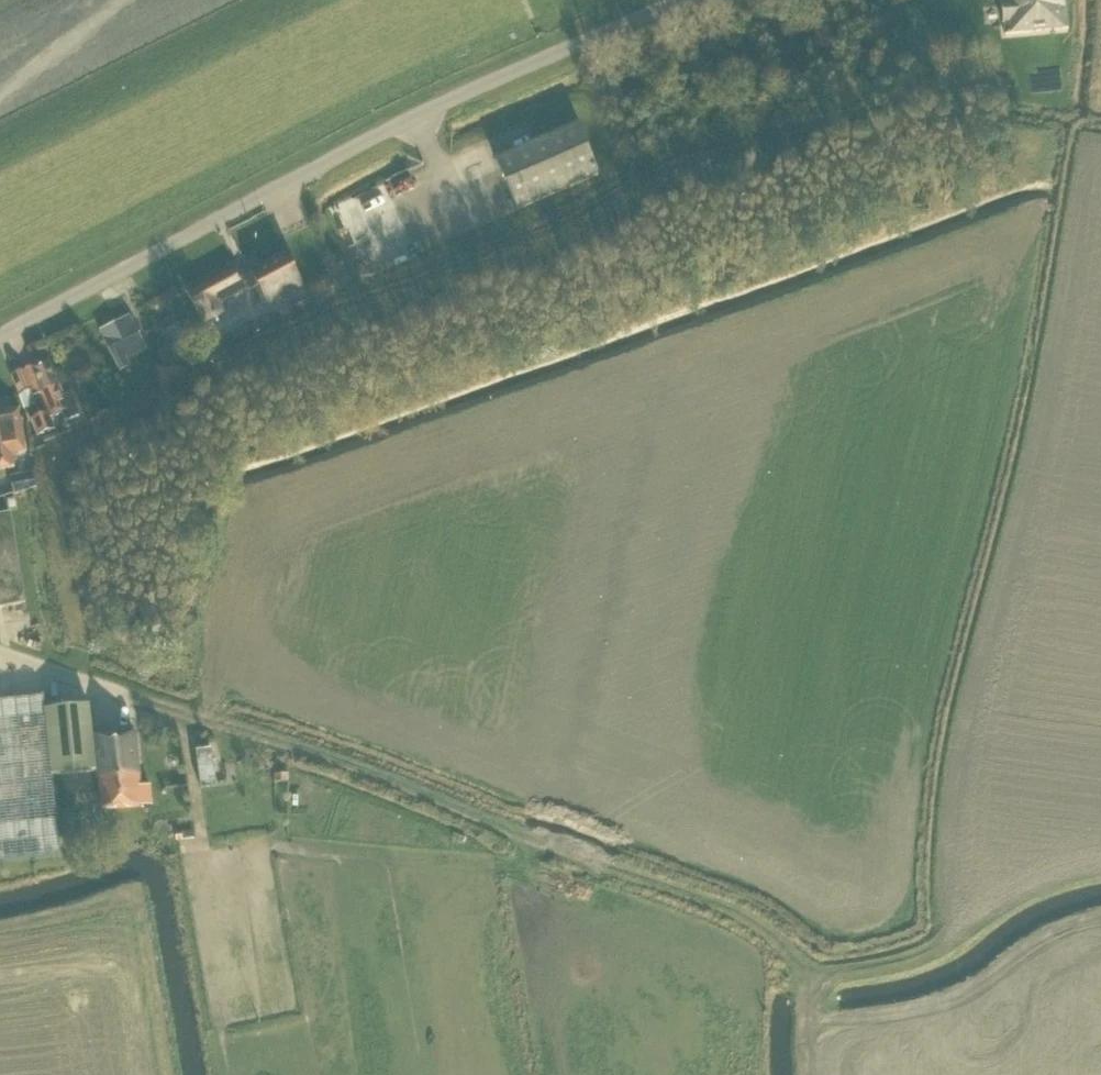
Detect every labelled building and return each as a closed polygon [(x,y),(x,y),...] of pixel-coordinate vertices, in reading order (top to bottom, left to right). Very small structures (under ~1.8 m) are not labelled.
[(1011,35),(1068,29),(1065,0),(1007,0),(1011,35)] [(495,160),(517,211),(598,175),(576,125),(495,160)] [(194,287),(198,293),(190,298),(197,311),(198,311),(206,326),(226,315),(220,305),(246,291),(248,295),(260,288),(270,306),(297,291),(301,289),(292,273),(284,258),(272,264),(242,280),(234,266),(194,287)] [(303,303),(318,295),(311,283),(301,289),(297,291),(303,303)] [(100,332),(105,342),(120,373),(131,368),(127,360),(146,351),(130,317),(100,332)] [(164,367),(175,362),(169,349),(158,354),(164,367)] [(41,417),(30,421),(37,437),(56,430),(51,418),(63,414),(66,421),(79,416),(72,397),(68,395),(63,397),(49,361),(40,364),(25,371),(23,372),(11,377),(18,396),(30,391),(41,417)] [(98,416),(110,410),(102,393),(89,399),(98,416)] [(14,470),(12,456),(26,454),(19,411),(5,413),(5,411),(0,412),(0,472),(14,470)] [(45,446),(42,439),(37,437),(32,439),(36,450),(45,446)] [(20,475),(24,492),(35,488),(32,473),(20,475)] [(25,606),(10,515),(0,516),(0,610),(25,606)] [(53,778),(96,773),(96,781),(100,781),(103,811),(140,807),(138,788),(141,788),(135,732),(93,736),(90,707),(46,712),(45,698),(0,702),(0,863),(61,857),(53,778)] [(201,789),(216,787),(211,749),(196,751),(201,789)]
